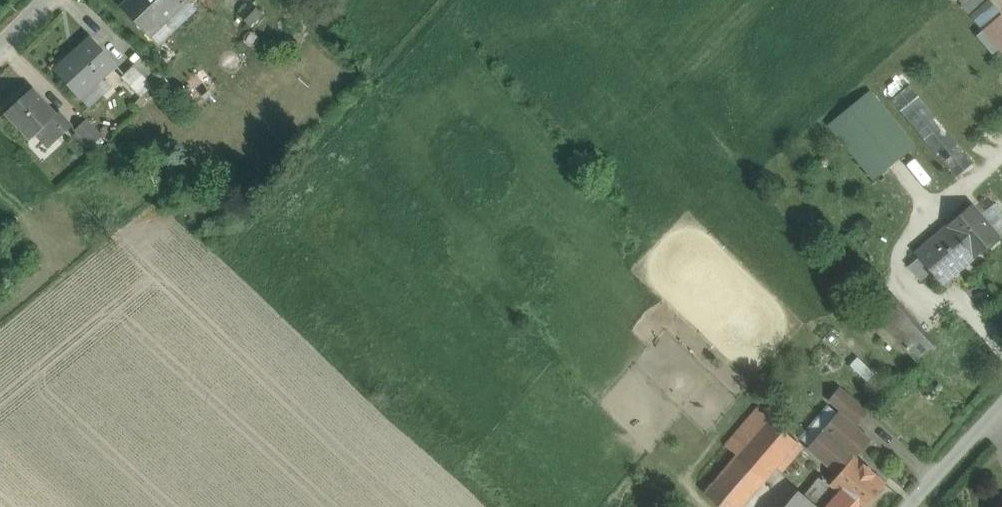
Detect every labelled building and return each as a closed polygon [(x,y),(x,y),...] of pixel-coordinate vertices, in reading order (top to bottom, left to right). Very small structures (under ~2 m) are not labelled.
[(188,0),(131,0),(122,8),(150,38),(189,1),(188,0)] [(974,19),(1001,53),(1001,15),(993,3),(974,19)] [(91,37),(55,71),(80,98),(116,64),(91,37)] [(153,85),(134,65),(121,78),(141,98),(148,90),(153,85)] [(902,74),(887,86),(894,94),(909,82),(902,74)] [(974,163),(909,85),(891,100),(955,178),(974,163)] [(56,114),(32,89),(6,112),(31,139),(46,125),(58,139),(72,127),(58,112),(56,114)] [(148,90),(141,98),(146,104),(154,96),(148,90)] [(916,146),(870,90),(827,126),(872,181),(916,146)] [(103,136),(87,119),(75,131),(92,148),(103,136)] [(948,225),(915,253),(942,285),(975,257),(999,237),(972,205),(948,225)] [(933,346),(893,299),(875,314),(879,319),(897,340),(916,361),(933,346)] [(897,340),(879,319),(870,327),(888,348),(897,340)] [(866,413),(839,389),(830,400),(857,423),(866,413)] [(693,483),(721,506),(742,506),(798,443),(758,408),(693,483)] [(839,414),(810,448),(839,473),(854,456),(868,439),(839,414)] [(831,483),(821,475),(804,496),(817,506),(865,506),(886,483),(854,456),(839,473),(831,483)] [(798,491),(784,506),(817,506),(804,496),(798,491)]
